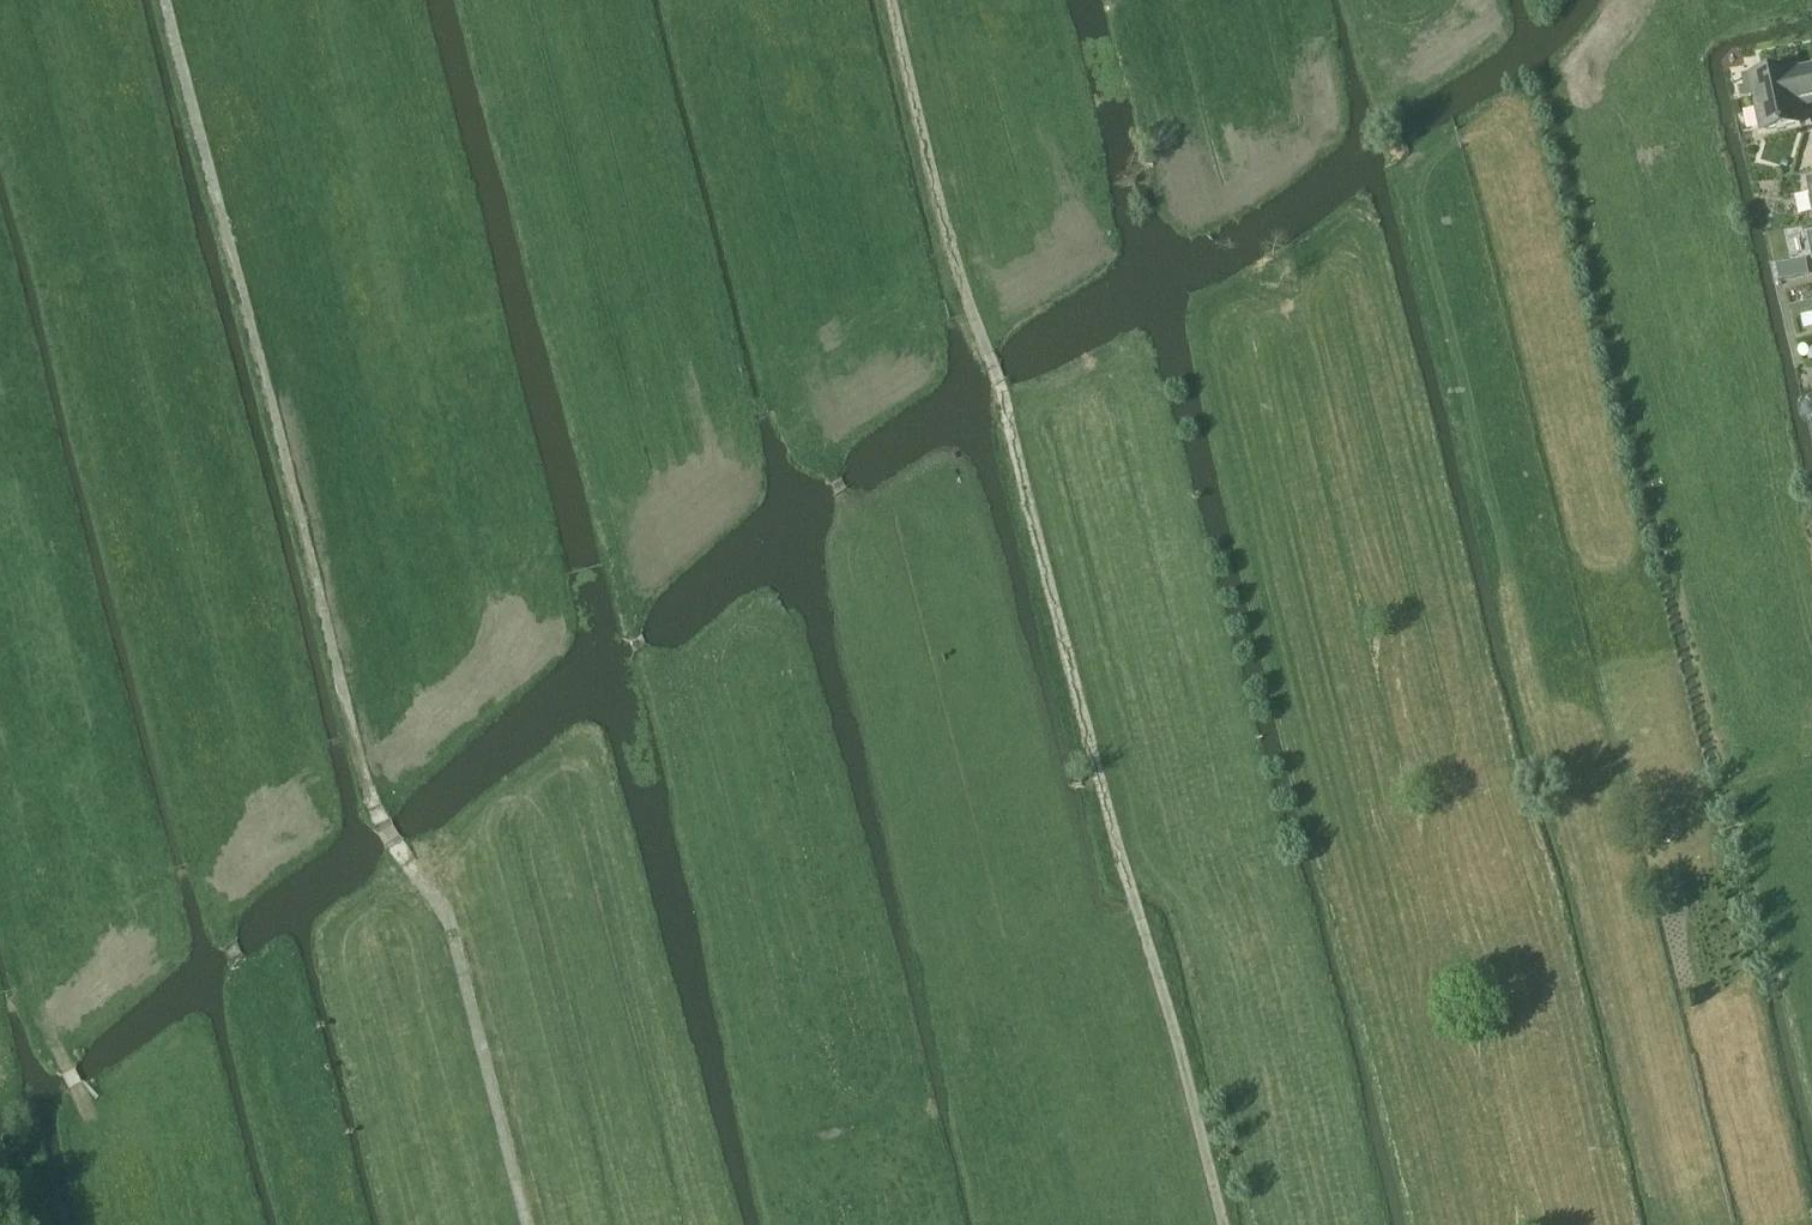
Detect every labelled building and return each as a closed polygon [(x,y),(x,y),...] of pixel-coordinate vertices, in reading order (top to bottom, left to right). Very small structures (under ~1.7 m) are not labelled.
[(1800,124),(1796,104),(1805,102),(1806,105),(1811,103),(1811,67),(1789,72),(1788,68),(1750,76),(1761,132),(1800,124)]
